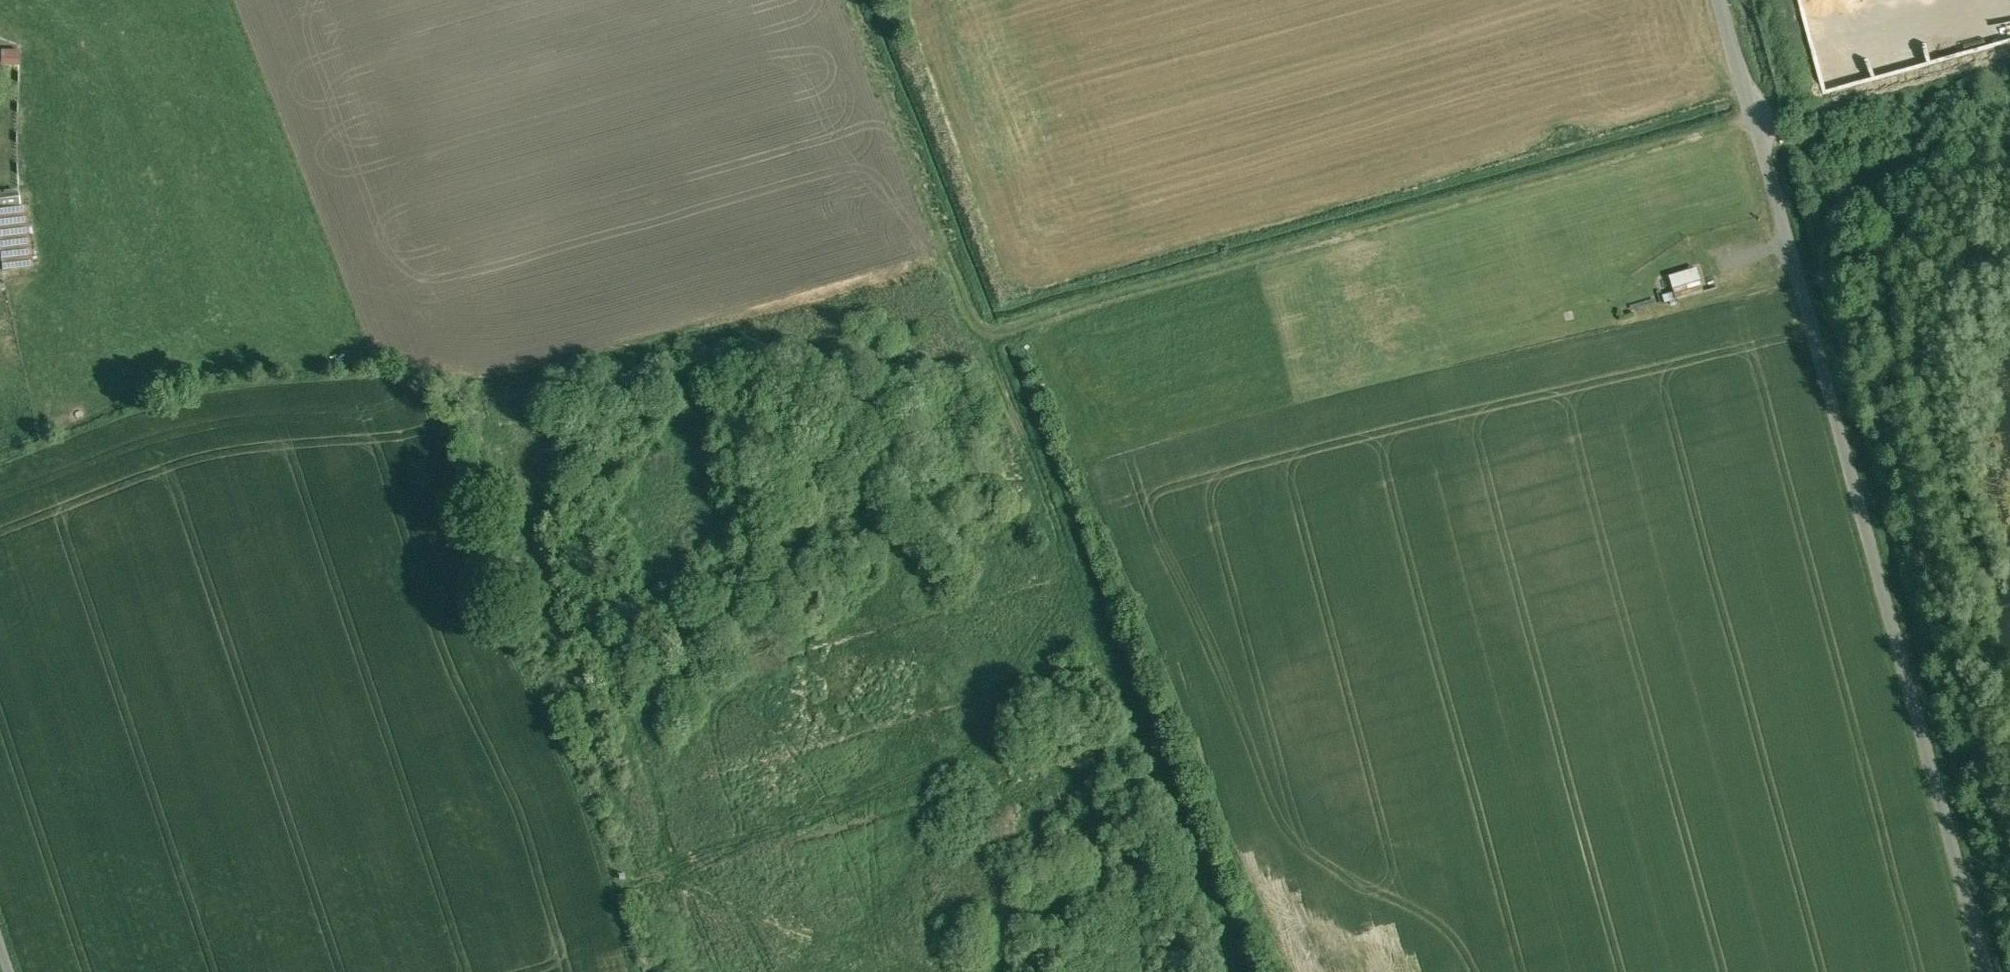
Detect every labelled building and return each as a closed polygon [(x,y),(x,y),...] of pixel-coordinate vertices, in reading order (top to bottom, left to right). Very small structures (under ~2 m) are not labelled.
[(31,264),(26,201),(12,202),(11,195),(0,196),(0,267),(31,264)] [(1696,267),(1668,274),(1675,297),(1702,289),(1696,267)]
